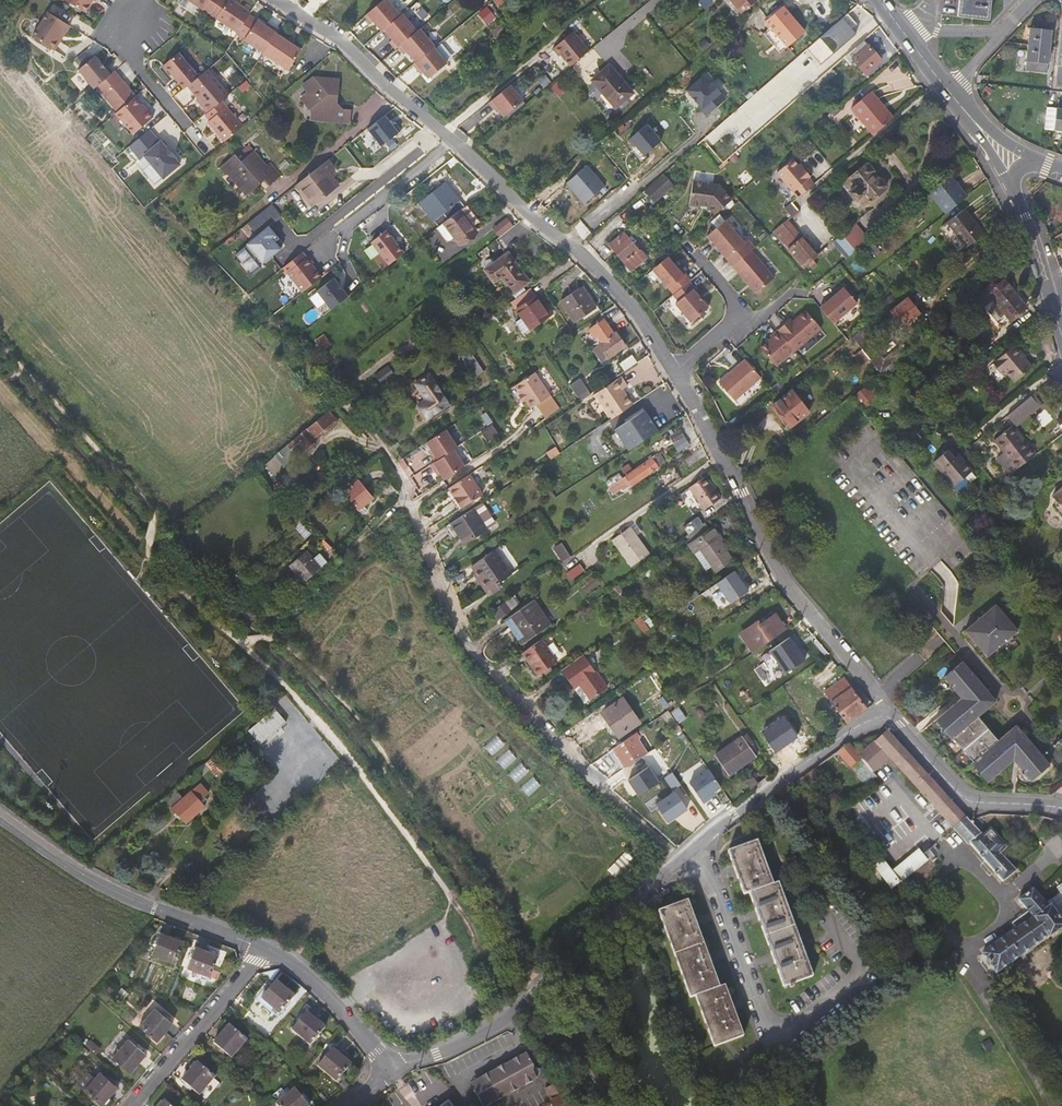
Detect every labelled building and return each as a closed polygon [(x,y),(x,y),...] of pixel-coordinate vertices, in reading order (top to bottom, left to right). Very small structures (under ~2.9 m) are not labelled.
[(88,9),(93,0),(72,0),(88,9)] [(204,4),(213,9),(219,0),(207,0),(204,4)] [(240,0),(219,0),(213,9),(212,10),(239,28),(251,10),(252,8),(240,0)] [(367,16),(372,23),(375,21),(383,31),(385,29),(402,15),(389,0),(386,0),(367,16)] [(741,14),(758,0),(729,0),(741,14)] [(780,53),(801,35),(788,20),(791,18),(782,8),(758,28),(780,53)] [(58,14),(51,9),(35,34),(55,46),(64,30),(67,32),(73,22),(68,20),(58,14)] [(246,34),(259,16),(251,10),(239,28),(239,29),(246,34)] [(402,15),(385,29),(394,39),(391,41),(397,48),(400,46),(418,30),(404,13),(402,15)] [(1027,23),(1025,41),(1047,44),(1050,16),(1035,15),(1033,23),(1027,23)] [(278,29),(280,26),(271,20),(270,23),(259,16),(246,34),(246,36),(265,48),(278,29)] [(803,34),(791,18),(788,20),(801,35),(803,34)] [(418,30),(400,46),(406,53),(409,51),(417,61),(430,49),(434,46),(435,45),(421,28),(418,30)] [(877,41),(886,34),(882,28),(873,35),(877,41)] [(265,48),(265,49),(290,66),(303,45),(294,39),(289,36),(278,29),(265,48)] [(591,48),(576,29),(554,47),(560,54),(562,52),(571,64),(591,48)] [(813,79),(817,84),(850,55),(864,43),(856,33),(840,47),(829,33),(820,41),(838,61),(836,63),(834,61),(813,79)] [(1047,44),(1025,41),(1021,66),(1020,75),(1042,78),(1043,69),(1047,44)] [(850,55),(855,61),(866,75),(883,62),(866,42),(864,43),(850,55)] [(434,46),(414,64),(419,70),(422,68),(429,77),(447,62),(434,46)] [(190,81),(201,72),(181,49),(166,61),(186,85),(190,81)] [(97,52),(81,66),(97,85),(99,83),(113,71),(106,63),(105,64),(102,61),(104,60),(97,52)] [(822,89),(855,61),(850,55),(817,84),(822,89)] [(203,99),(210,108),(231,90),(210,65),(201,72),(190,81),(204,98),(203,99)] [(630,94),(608,66),(591,80),(613,108),(630,94)] [(99,83),(120,108),(137,94),(138,93),(117,68),(113,71),(99,83)] [(566,69),(559,75),(565,81),(571,76),(566,69)] [(702,78),(686,90),(707,115),(726,99),(712,83),(709,86),(702,78)] [(339,81),(315,79),(304,88),(308,93),(301,100),(311,111),(310,120),(349,124),(351,111),(336,109),(339,81)] [(512,84),(491,101),(496,108),(498,106),(506,115),(524,100),(512,84)] [(856,104),(877,131),(895,117),(885,104),(887,102),(876,88),(856,104)] [(148,108),(137,94),(120,108),(118,109),(136,131),(156,113),(150,106),(148,108)] [(1041,100),(1038,122),(1061,126),(1061,103),(1041,100)] [(897,114),(887,102),(885,104),(895,117),(897,114)] [(225,106),(207,121),(224,141),(242,125),(225,106)] [(646,124),(629,139),(635,146),(636,145),(644,155),(661,141),(646,124)] [(162,138),(152,125),(128,146),(158,181),(183,160),(178,154),(179,153),(170,142),(169,143),(163,137),(162,138)] [(279,179),(256,150),(240,163),(235,156),(221,167),(245,197),(263,183),(267,188),(279,179)] [(792,158),(775,172),(796,197),(813,184),(808,177),(809,176),(802,167),(801,169),(797,164),(792,158)] [(341,183),(325,162),(296,186),(311,206),(341,183)] [(867,163),(849,178),(850,180),(847,182),(852,189),(850,191),(856,199),(859,197),(864,203),(868,201),(869,202),(887,187),(887,184),(883,180),(881,180),(873,170),(873,168),(870,163),(867,163)] [(572,192),(583,205),(604,187),(586,166),(568,182),(575,189),(572,192)] [(968,195),(951,174),(929,191),(947,212),(968,195)] [(670,187),(661,176),(644,190),(653,201),(670,187)] [(568,182),(565,184),(572,192),(575,189),(568,182)] [(700,205),(707,206),(715,215),(731,201),(719,186),(693,182),(689,205),(700,207),(700,205)] [(422,206),(442,231),(446,228),(463,214),(466,212),(447,188),(422,206)] [(795,208),(790,202),(783,207),(788,213),(795,208)] [(466,212),(463,214),(446,228),(463,249),(481,236),(476,229),(481,225),(469,209),(466,212)] [(948,222),(967,246),(984,233),(964,209),(948,222)] [(816,255),(786,219),(773,230),(802,266),(807,263),(812,259),(816,255)] [(705,237),(731,268),(749,252),(753,249),(746,242),(742,245),(723,222),(705,237)] [(869,240),(855,223),(841,235),(855,252),(869,240)] [(266,230),(241,249),(256,267),(279,249),(274,243),(276,241),(272,236),(271,237),(266,230)] [(611,246),(625,263),(639,250),(625,233),(611,246)] [(841,235),(832,243),(846,259),(855,252),(841,235)] [(391,236),(376,248),(393,269),(408,258),(391,236)] [(646,258),(639,250),(625,263),(632,270),(646,258)] [(749,252),(731,268),(754,295),(772,280),(749,252)] [(301,254),(284,267),(291,276),(308,261),(301,254)] [(666,291),(683,276),(677,268),(675,270),(665,259),(650,271),(666,291)] [(812,259),(807,263),(811,267),(815,264),(812,259)] [(289,277),(305,296),(324,280),(313,268),(315,267),(309,260),(308,261),(291,276),(289,277)] [(510,263),(490,278),(496,287),(504,282),(516,298),(528,288),(510,263)] [(688,282),(683,276),(666,291),(671,296),(687,283),(688,282)] [(994,287),(990,282),(971,298),(979,308),(981,306),(995,323),(1005,315),(1009,320),(1025,307),(1003,280),(994,287)] [(687,283),(671,296),(676,303),(674,305),(690,323),(706,309),(690,291),(692,290),(687,283)] [(335,315),(352,302),(337,284),(321,297),(335,315)] [(590,309),(575,288),(556,303),(572,324),(590,309)] [(842,290),(818,310),(831,326),(855,306),(842,290)] [(545,320),(525,295),(506,309),(527,334),(545,320)] [(902,331),(919,317),(905,300),(889,313),(902,331)] [(788,321),(775,332),(777,334),(785,344),(792,352),(793,353),(819,331),(803,312),(790,324),(788,321)] [(606,318),(590,329),(598,342),(589,349),(583,352),(593,366),(608,356),(625,344),(617,331),(615,332),(606,318)] [(865,331),(862,328),(850,338),(860,350),(871,364),(878,373),(903,353),(898,347),(882,360),(861,334),(865,331)] [(777,334),(775,332),(768,339),(769,340),(758,350),(773,368),(792,352),(785,344),(777,334)] [(1016,343),(995,360),(1002,370),(1005,368),(1015,381),(1033,366),(1022,353),(1023,352),(1016,343)] [(867,368),(871,364),(860,350),(851,357),(859,367),(864,364),(867,368)] [(636,361),(630,352),(613,364),(619,373),(636,361)] [(750,371),(742,361),(716,384),(732,403),(758,379),(750,371)] [(548,396),(533,373),(514,386),(519,395),(518,396),(522,402),(523,400),(529,409),(548,396)] [(391,375),(381,382),(386,389),(396,381),(391,375)] [(631,386),(624,376),(599,393),(615,418),(637,404),(627,389),(631,386)] [(578,379),(569,385),(577,397),(586,391),(578,379)] [(447,414),(434,390),(431,385),(417,393),(426,409),(419,414),(426,427),(447,414)] [(791,393),(773,407),(790,429),(808,415),(800,404),(802,403),(798,397),(796,399),(791,393)] [(863,403),(855,393),(847,399),(856,409),(863,403)] [(1004,416),(1011,425),(1035,405),(1028,396),(1004,416)] [(1035,405),(1011,425),(1013,427),(1037,407),(1035,405)] [(648,410),(619,428),(632,449),(661,430),(648,410)] [(314,438),(333,422),(326,414),(275,456),(279,461),(293,449),(298,450),(301,453),(316,441),(314,438)] [(314,438),(316,441),(336,425),(333,422),(314,438)] [(564,430),(573,445),(582,439),(573,424),(564,430)] [(992,439),(1004,455),(1002,457),(999,465),(1008,477),(1016,471),(1035,456),(1013,427),(1011,425),(992,439)] [(429,455),(434,463),(452,451),(455,448),(444,431),(425,444),(431,454),(429,455)] [(645,451),(651,459),(658,454),(653,446),(645,451)] [(283,469),(301,453),(298,450),(293,449),(279,461),(275,456),(273,458),(283,469)] [(434,463),(429,466),(434,473),(437,471),(443,480),(463,467),(452,451),(434,463)] [(956,485),(967,476),(971,473),(963,463),(961,465),(956,459),(950,451),(936,462),(955,486),(956,485)] [(659,455),(625,477),(631,487),(665,464),(659,455)] [(712,473),(695,485),(710,507),(727,495),(712,473)] [(972,481),(967,476),(956,485),(961,490),(972,481)] [(472,504),(458,482),(444,492),(440,494),(455,516),(472,504)] [(343,495),(357,512),(372,501),(357,483),(343,495)] [(1052,497),(1061,508),(1061,489),(1052,497)] [(492,525),(479,505),(470,511),(483,530),(492,525)] [(461,544),(483,530),(470,511),(449,525),(461,544)] [(690,524),(695,531),(709,521),(704,514),(690,524)] [(636,523),(618,537),(639,563),(656,548),(636,523)] [(699,552),(715,574),(732,562),(716,540),(720,537),(713,528),(687,547),(694,555),(699,552)] [(472,568),(488,593),(510,577),(494,553),(472,568)] [(288,568),(300,582),(315,570),(303,555),(288,568)] [(579,565),(566,575),(571,581),(584,572),(579,565)] [(717,586),(731,606),(749,593),(735,573),(717,586)] [(555,585),(560,582),(554,575),(550,578),(555,585)] [(599,586),(604,594),(608,591),(603,584),(599,586)] [(514,611),(507,602),(490,614),(497,623),(514,611)] [(549,627),(533,602),(506,621),(522,645),(549,627)] [(996,603),(965,629),(987,656),(1019,631),(996,603)] [(759,648),(786,629),(776,615),(763,624),(760,621),(747,630),(759,648)] [(759,648),(747,630),(741,634),(754,652),(758,649),(759,648)] [(555,664),(540,643),(521,656),(536,677),(555,664)] [(504,656),(491,666),(497,673),(509,665),(504,656)] [(606,691),(584,658),(561,674),(573,691),(578,687),(589,703),(606,691)] [(963,698),(937,720),(989,782),(1014,760),(1031,780),(1051,763),(1017,722),(998,739),(977,715),(996,699),(963,660),(944,676),(963,698)] [(825,693),(846,724),(857,717),(865,711),(866,710),(860,701),(863,698),(860,694),(856,696),(844,678),(825,693)] [(624,700),(604,714),(619,735),(639,721),(624,700)] [(914,786),(954,831),(967,846),(969,844),(991,870),(1002,881),(1015,870),(999,852),(983,834),(979,830),(970,821),(912,758),(888,731),(870,737),(875,742),(858,757),(849,745),(838,753),(867,787),(877,778),(872,772),(889,757),(914,786)] [(746,733),(715,754),(728,773),(755,755),(748,745),(752,743),(746,733)] [(612,754),(623,770),(642,758),(648,754),(635,734),(619,745),(621,748),(612,754)] [(610,751),(612,754),(621,748),(619,745),(610,751)] [(227,763),(218,753),(208,763),(216,772),(227,763)] [(207,770),(204,766),(192,776),(195,781),(207,770)] [(747,782),(752,789),(759,784),(754,777),(747,782)] [(202,783),(185,798),(179,791),(168,800),(185,822),(205,806),(199,798),(208,791),(202,783)] [(669,823),(688,810),(675,792),(656,805),(669,823)] [(985,824),(979,818),(970,821),(979,830),(985,824)] [(991,827),(983,834),(999,852),(1008,844),(991,827)] [(725,852),(741,895),(746,893),(780,986),(786,984),(788,988),(791,987),(790,983),(810,976),(776,883),(771,885),(755,842),(725,852)] [(926,844),(918,851),(923,856),(931,849),(926,844)] [(918,851),(892,872),(900,883),(928,859),(930,861),(935,856),(934,853),(937,851),(934,848),(933,847),(931,849),(923,856),(918,851)] [(890,891),(900,883),(892,872),(883,860),(873,868),(890,891)] [(1059,884),(1054,887),(1061,897),(1061,896),(1061,888),(1059,884)] [(995,972),(1047,936),(1049,938),(1061,929),(1061,896),(1061,897),(1058,898),(1048,906),(1044,901),(1033,887),(1018,899),(1028,912),(1018,919),(1017,921),(1017,923),(1019,927),(981,953),(995,972)] [(1058,898),(1055,893),(1044,901),(1048,906),(1058,898)] [(655,909),(686,994),(692,992),(711,1044),(740,1034),(721,982),(716,984),(684,899),(655,909)] [(155,928),(143,949),(166,960),(177,938),(155,928)] [(189,944),(177,966),(199,977),(210,955),(189,944)] [(591,970),(586,960),(574,972),(577,981),(577,983),(591,970)] [(257,995),(276,1010),(291,990),(272,976),(257,995)] [(123,989),(112,980),(108,984),(119,993),(123,989)] [(149,1003),(134,1022),(152,1037),(168,1019),(149,1003)] [(288,1029),(307,1044),(321,1026),(303,1011),(288,1029)] [(212,1036),(231,1052),(246,1034),(228,1018),(212,1036)] [(123,1035),(108,1053),(126,1069),(141,1050),(123,1035)] [(319,1060),(337,1076),(353,1058),(335,1042),(319,1060)] [(539,1078),(535,1070),(536,1065),(529,1052),(478,1079),(476,1089),(485,1105),(489,1105),(539,1078)] [(178,1076),(196,1092),(212,1074),(194,1057),(178,1076)] [(72,1080),(80,1086),(90,1074),(83,1067),(72,1080)] [(90,1074),(80,1086),(98,1101),(113,1083),(95,1068),(90,1074)] [(279,1105),(300,1105),(306,1101),(291,1082),(272,1097),(279,1105)] [(545,1091),(547,1094),(563,1086),(561,1082),(545,1091)] [(563,1086),(547,1094),(554,1105),(575,1105),(563,1086)] [(165,1092),(153,1105),(180,1105),(165,1092)] [(449,1097),(435,1105),(454,1105),(449,1097)]
